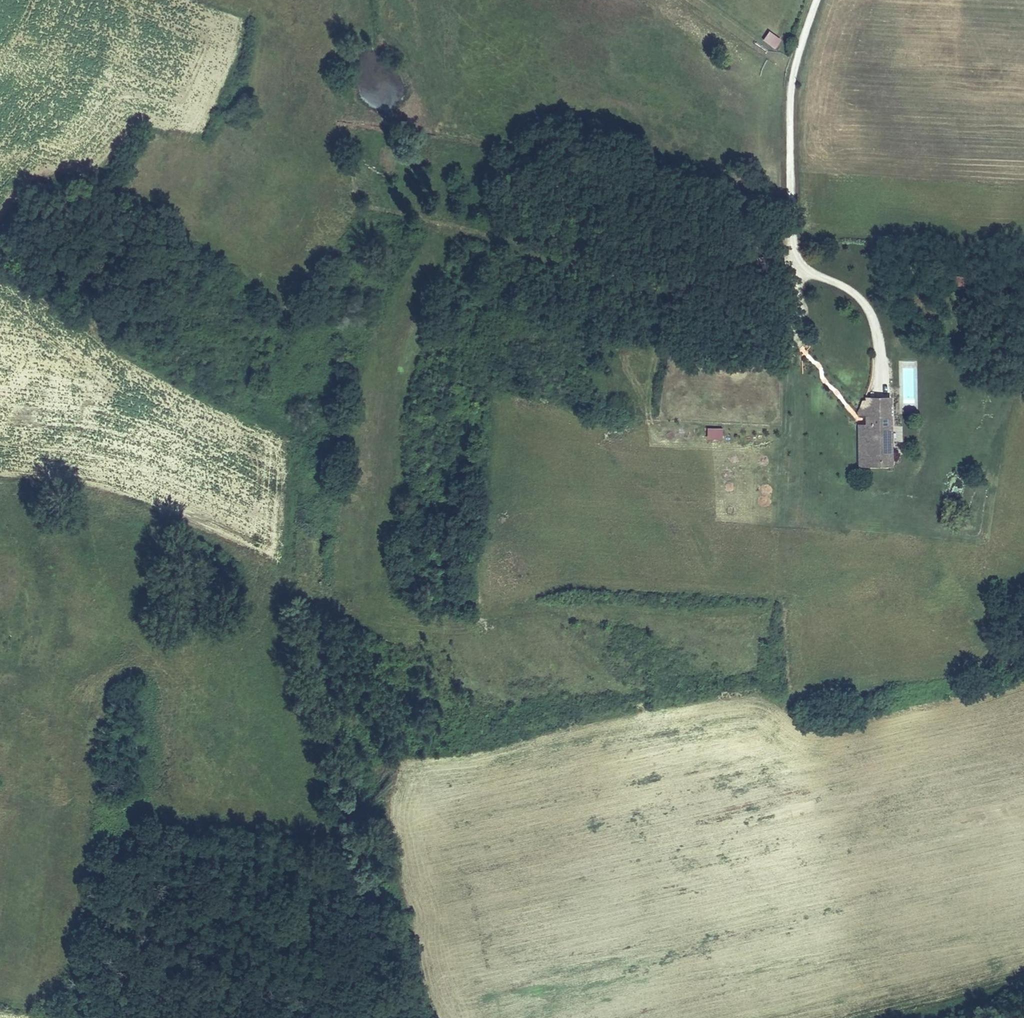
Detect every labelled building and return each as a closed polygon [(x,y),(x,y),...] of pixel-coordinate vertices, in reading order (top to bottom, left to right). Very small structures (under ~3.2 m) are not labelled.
[(768,30),(762,39),(774,49),(781,40),(768,30)] [(877,401),(877,385),(865,385),(858,398),(858,402),(865,401),(865,410),(866,419),(857,419),(858,452),(892,452),(892,401),(877,401)] [(877,385),(877,401),(892,401),(891,385),(877,385)] [(865,410),(857,410),(857,419),(866,419),(865,410)] [(721,440),(722,428),(706,427),(706,439),(721,440)]
